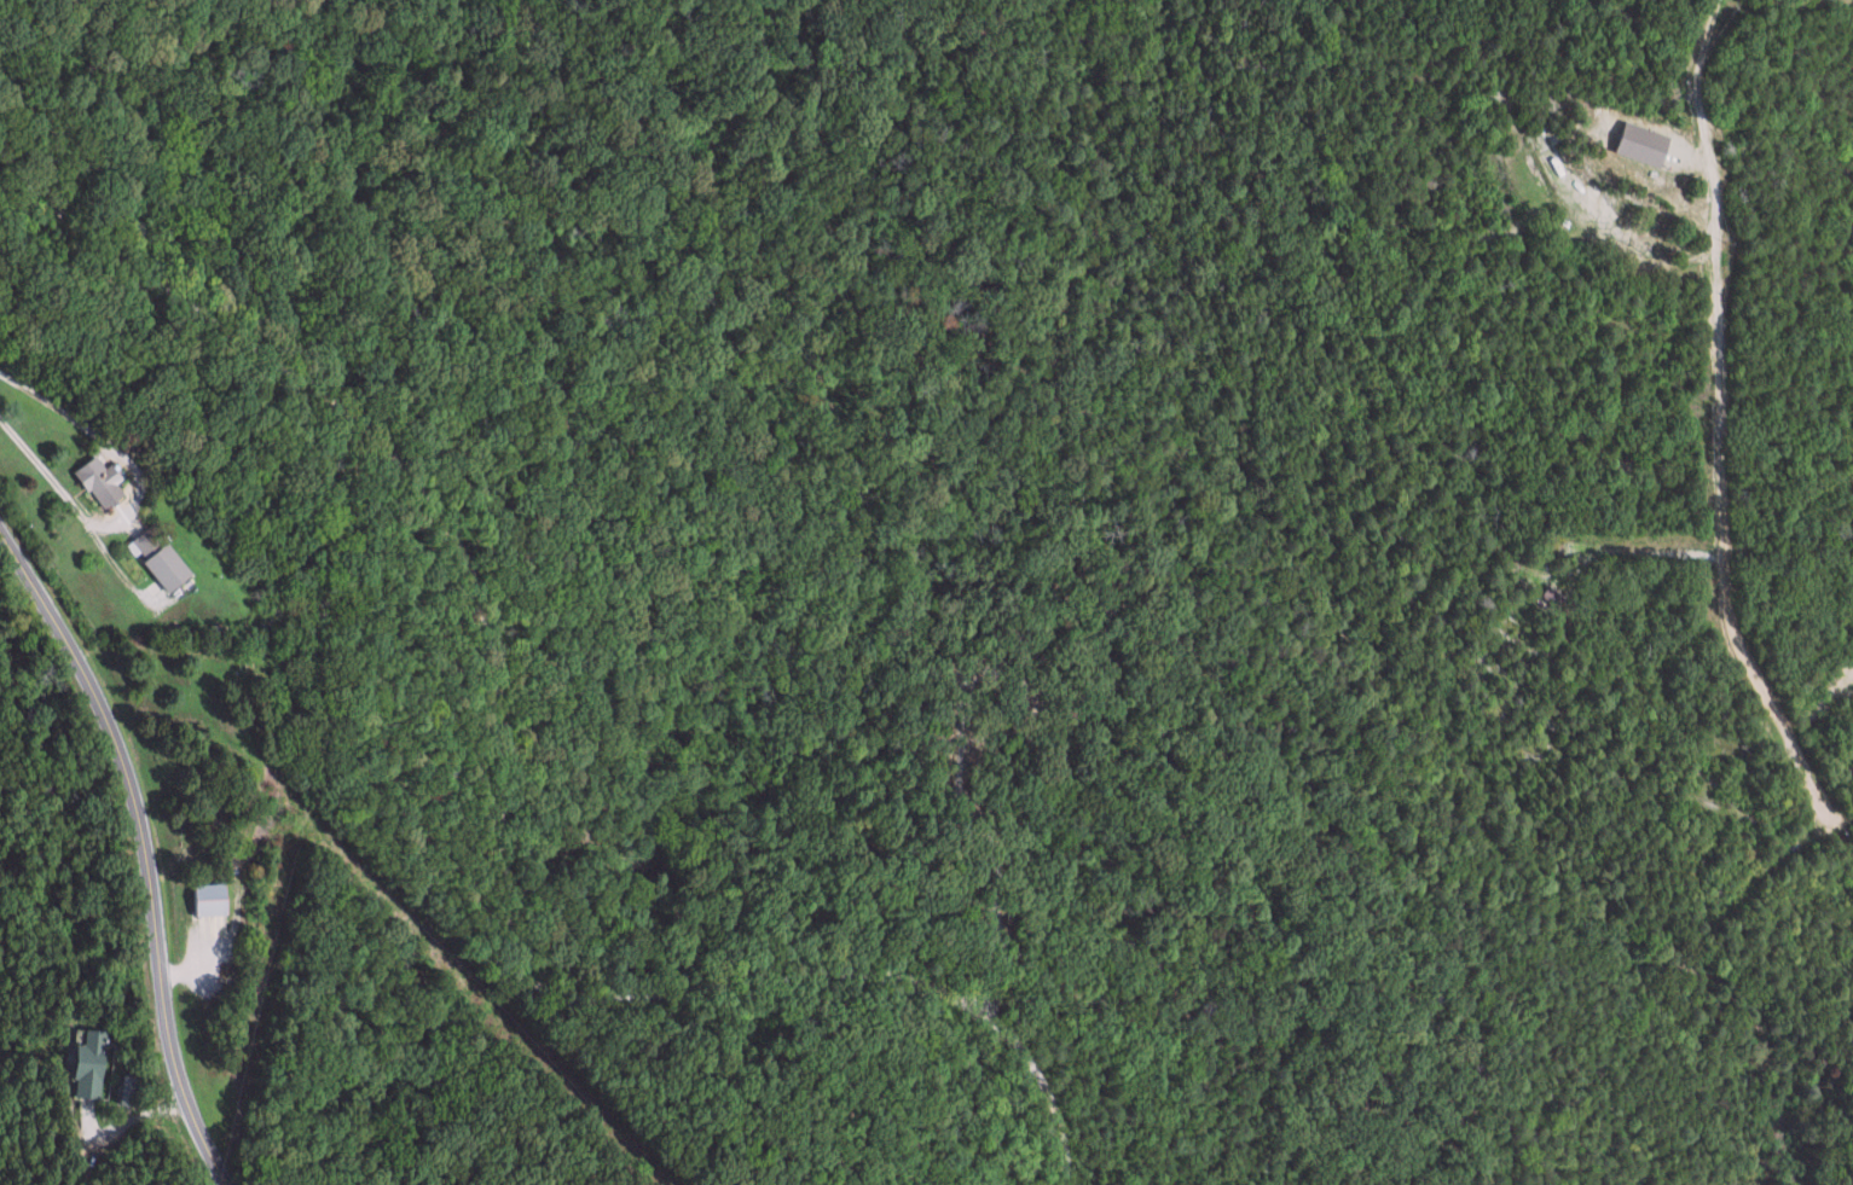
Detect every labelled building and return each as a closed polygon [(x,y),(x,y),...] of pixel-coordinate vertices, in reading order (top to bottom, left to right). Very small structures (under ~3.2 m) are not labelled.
[(1663,169),(1673,138),(1626,123),(1616,154),(1663,169)] [(123,495),(116,482),(121,479),(112,464),(104,469),(96,455),(74,468),(99,509),(123,495)] [(168,593),(192,574),(166,542),(162,545),(148,527),(125,546),(134,557),(137,555),(168,593)] [(1540,598),(1557,610),(1566,597),(1549,585),(1540,598)] [(196,916),(227,915),(225,883),(195,885),(196,916)] [(76,1044),(74,1097),(101,1099),(105,1031),(84,1029),(83,1045),(76,1044)] [(120,1105),(133,1105),(134,1076),(121,1076),(120,1105)]
